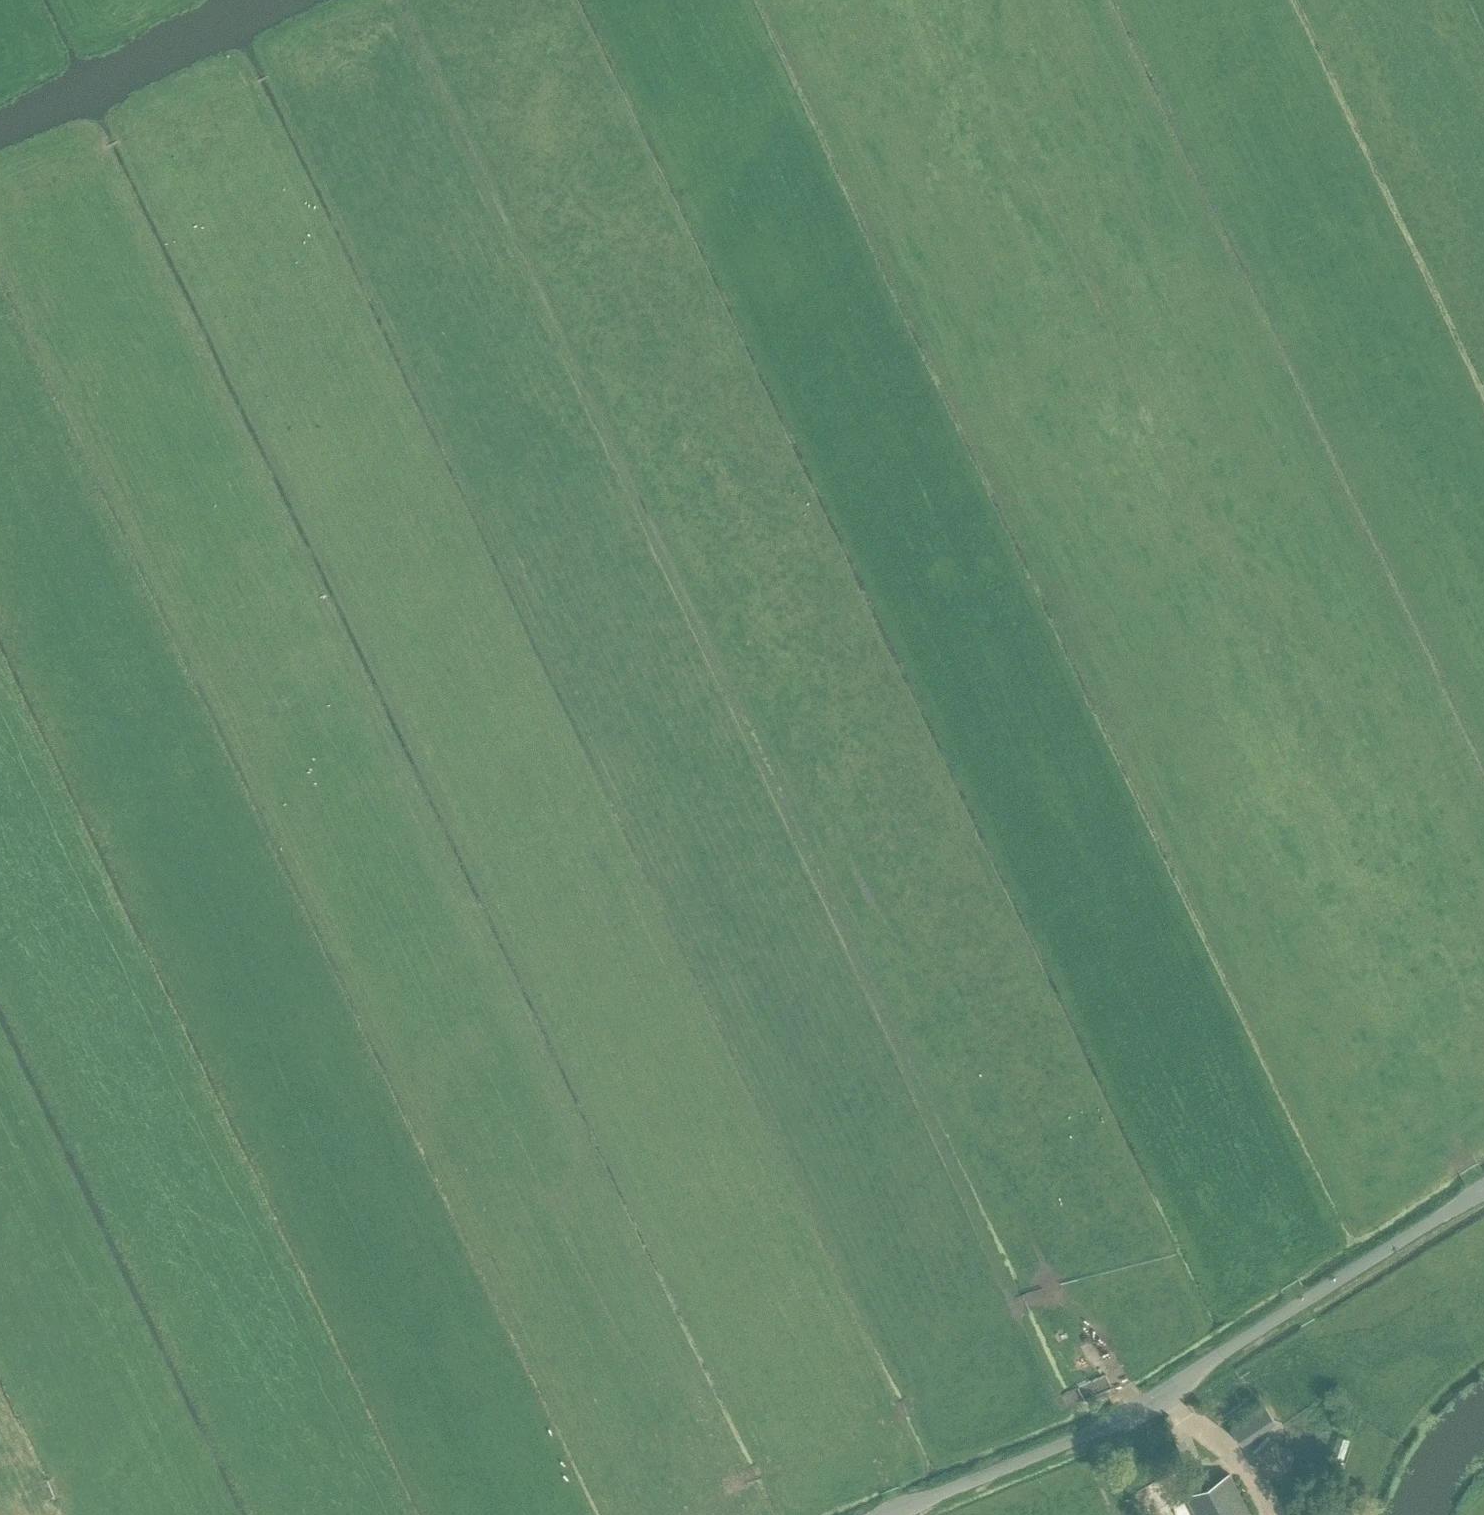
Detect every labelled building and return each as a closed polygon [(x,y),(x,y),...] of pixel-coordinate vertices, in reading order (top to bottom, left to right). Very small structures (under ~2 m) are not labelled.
[(1263,1404),(1228,1427),(1240,1445),(1275,1422),(1263,1404)] [(1292,1453),(1271,1439),(1253,1458),(1263,1478),(1287,1475),(1292,1453)] [(1314,1484),(1319,1466),(1309,1462),(1301,1479),(1314,1484)] [(1186,1495),(1196,1514),(1250,1514),(1228,1473),(1186,1495)]
